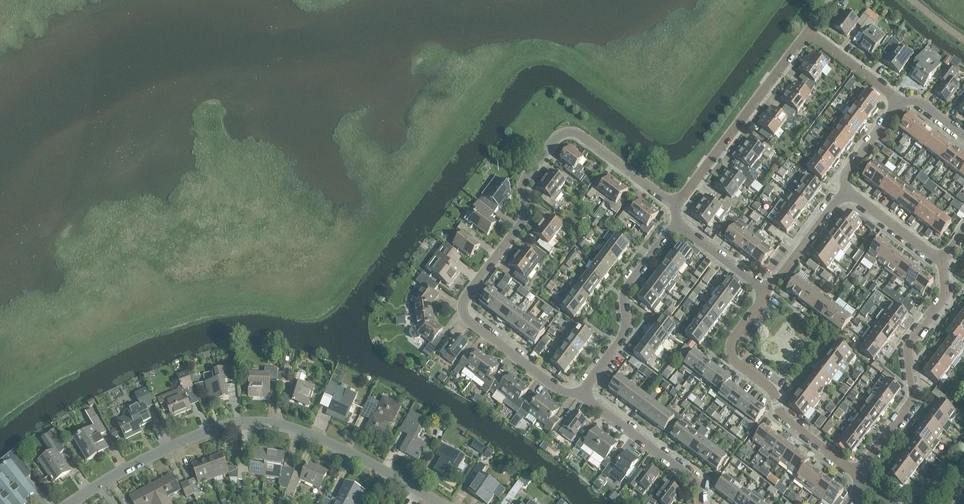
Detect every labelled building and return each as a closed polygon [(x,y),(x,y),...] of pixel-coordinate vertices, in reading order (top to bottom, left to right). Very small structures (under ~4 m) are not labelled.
[(856,24),(861,28),(868,18),(863,14),(858,21),(846,12),(834,27),(847,37),(856,24)] [(884,36),(872,27),(875,23),(868,18),(861,28),(860,29),(866,34),(858,45),(870,55),(884,36)] [(890,55),(884,63),(899,73),(913,54),(902,46),(900,49),(897,47),(899,44),(893,39),(884,50),(890,55)] [(925,51),(939,58),(944,50),(929,43),(925,51)] [(923,51),(920,56),(911,67),(916,71),(911,77),(924,87),(941,65),(923,51)] [(820,52),(817,57),(812,53),(808,58),(806,57),(803,61),(821,74),(828,66),(826,64),(830,60),(820,52)] [(800,79),(803,82),(813,89),(816,84),(815,83),(821,74),(803,61),(800,65),(802,66),(798,71),(803,75),(800,79)] [(959,86),(951,80),(956,74),(947,67),(939,78),(944,82),(935,93),(947,102),(959,86)] [(849,92),(855,83),(851,79),(844,88),(849,92)] [(789,86),(786,90),(804,104),(811,95),(809,94),(813,89),(803,82),(800,86),(795,83),(791,88),(789,86)] [(860,100),(876,112),(878,109),(876,108),(880,102),(862,88),(856,97),(860,100)] [(786,104),(783,109),(792,116),(796,111),(797,113),(804,104),(786,90),(783,94),(785,96),(781,101),(786,104)] [(849,109),(852,111),(853,109),(867,120),(871,114),(873,116),(876,112),(860,100),(855,107),(852,105),(849,109)] [(766,111),(762,115),(780,128),(787,120),(789,121),(792,116),(783,109),(779,113),(771,107),(768,112),(766,111)] [(853,109),(852,111),(847,118),(863,130),(865,126),(863,125),(867,120),(853,109)] [(910,138),(908,136),(918,122),(913,118),(914,116),(911,113),(899,129),(904,133),(901,136),(903,138),(907,141),(910,138)] [(758,125),(762,129),(759,134),(769,141),(772,136),(774,137),(780,128),(762,115),(759,119),(761,120),(758,125)] [(839,122),(842,124),(840,126),(854,137),(858,132),(860,133),(863,130),(847,118),(844,116),(839,122)] [(854,137),(840,126),(842,124),(839,122),(836,126),(839,128),(834,135),(850,147),(852,144),(850,142),(854,137)] [(910,138),(907,141),(909,142),(911,139),(916,143),(928,127),(925,124),(924,126),(918,122),(908,136),(910,138)] [(923,148),(921,151),(925,154),(927,151),(925,149),(935,135),(930,131),(932,129),(928,127),(916,143),(923,148)] [(823,143),(826,145),(827,143),(841,154),(845,149),(847,150),(850,147),(834,135),(829,141),(826,139),(823,143)] [(941,139),(935,135),(925,149),(927,151),(933,156),(946,140),(942,137),(941,139)] [(760,148),(748,139),(741,148),(758,161),(762,155),(768,159),(769,160),(775,152),(774,151),(764,143),(760,148)] [(938,164),(942,167),(944,164),(942,162),(953,148),(947,144),(949,142),(946,140),(933,156),(940,161),(938,164)] [(827,143),(826,145),(823,143),(818,150),(821,152),(837,164),(839,161),(837,159),(841,154),(827,143)] [(560,159),(569,166),(565,171),(580,182),(583,177),(580,174),(581,172),(581,169),(577,167),(583,158),(576,153),(577,151),(570,146),(560,159)] [(745,174),(745,173),(753,179),(755,181),(759,176),(755,173),(757,170),(759,171),(763,165),(762,164),(758,161),(741,148),(734,158),(746,167),(742,172),(745,174)] [(890,159),(894,154),(885,148),(881,152),(890,159)] [(953,148),(942,162),(944,164),(951,169),(963,153),(960,150),(958,152),(953,148)] [(821,152),(816,159),(813,156),(810,160),(813,163),(814,161),(828,171),(832,166),(834,167),(837,164),(821,152)] [(955,177),(959,180),(961,177),(959,175),(963,169),(963,154),(963,153),(951,169),(957,174),(955,177)] [(828,171),(814,161),(813,163),(810,160),(805,167),(808,169),(807,170),(823,182),(826,178),(824,177),(828,171)] [(915,177),(917,171),(910,169),(912,163),(900,160),(896,173),(915,177)] [(873,164),(862,178),(871,184),(884,167),(877,162),(876,162),(874,162),(873,164)] [(886,168),(893,172),(896,166),(888,162),(886,168)] [(777,174),(779,171),(777,169),(778,167),(774,165),(770,170),(774,173),(774,172),(775,172),(777,174)] [(884,167),(871,184),(878,189),(875,192),(879,195),(882,192),(880,191),(893,174),(884,167)] [(739,191),(743,185),(749,190),(755,181),(753,179),(745,173),(745,174),(741,178),(729,169),(727,168),(723,174),(725,175),(722,178),(739,191)] [(547,177),(544,180),(558,191),(559,191),(565,182),(570,186),(574,181),(564,173),(560,178),(549,170),(545,176),(547,177)] [(821,188),(821,187),(803,174),(796,183),(800,186),(814,197),(820,190),(821,188)] [(880,191),(882,192),(888,197),(901,180),(893,174),(880,191)] [(609,175),(602,186),(597,182),(586,196),(591,200),(594,197),(596,198),(599,198),(599,197),(605,201),(607,198),(617,184),(614,181),(615,180),(609,175)] [(504,183),(496,177),(482,195),(482,196),(478,201),(494,213),(498,208),(501,210),(500,209),(507,200),(509,201),(511,199),(511,197),(508,179),(508,182),(504,183)] [(583,184),(589,188),(594,182),(588,177),(583,184)] [(731,208),(733,210),(740,201),(734,197),(739,191),(722,178),(715,188),(727,197),(724,202),(723,202),(731,208)] [(536,188),(546,196),(543,201),(553,209),(557,204),(555,202),(562,193),(559,191),(558,191),(544,180),(542,184),(540,183),(536,188)] [(901,180),(888,197),(895,202),(893,205),(897,208),(899,205),(897,204),(910,187),(901,180)] [(609,208),(617,214),(625,203),(620,200),(628,189),(622,185),(621,186),(617,184),(607,198),(612,202),(609,206),(609,208)] [(800,186),(793,195),(807,206),(808,206),(809,204),(814,197),(800,186)] [(897,204),(899,205),(906,210),(916,196),(919,193),(910,187),(897,204)] [(912,216),(910,219),(914,221),(916,218),(914,217),(925,203),(927,200),(919,193),(916,196),(906,210),(912,216)] [(960,193),(956,198),(963,204),(963,196),(960,193)] [(698,205),(715,218),(720,222),(721,222),(720,221),(723,217),(725,212),(727,212),(731,208),(723,202),(724,202),(721,200),(717,205),(705,195),(698,205)] [(793,195),(786,204),(800,215),(806,208),(807,206),(793,195)] [(641,199),(633,209),(628,206),(617,220),(622,224),(625,220),(627,222),(630,221),(636,225),(638,222),(638,221),(649,207),(645,205),(646,203),(641,199)] [(959,212),(963,207),(954,200),(950,205),(959,212)] [(478,201),(473,208),(476,210),(473,214),(470,212),(464,219),(470,224),(471,223),(487,235),(496,224),(493,222),(494,222),(490,219),(494,213),(478,201)] [(914,217),(916,218),(923,224),(933,209),(925,203),(914,217)] [(774,210),(779,213),(794,224),(795,223),(795,222),(800,215),(786,204),(782,209),(778,206),(774,210)] [(710,223),(715,218),(698,205),(691,214),(708,227),(711,229),(713,226),(710,223)] [(929,229),(927,232),(931,234),(933,231),(931,230),(942,216),(944,213),(936,206),(933,209),(923,224),(929,229)] [(653,208),(652,210),(649,207),(638,221),(638,222),(643,225),(640,228),(640,230),(647,235),(654,226),(650,224),(659,213),(653,208)] [(794,224),(779,213),(772,223),(786,233),(792,226),(793,226),(794,225),(793,224),(794,224)] [(847,213),(842,220),(841,220),(840,221),(840,222),(854,233),(861,223),(847,213)] [(543,222),(541,225),(555,236),(562,227),(567,231),(571,226),(560,218),(557,223),(546,215),(542,221),(543,222)] [(931,230),(933,231),(940,237),(951,223),(942,216),(931,230)] [(595,228),(599,222),(595,219),(590,225),(595,228)] [(726,241),(727,240),(734,246),(744,231),(747,227),(746,228),(744,227),(745,225),(738,220),(724,239),(725,239),(726,241)] [(830,223),(828,227),(848,242),(854,233),(840,222),(838,223),(839,224),(836,228),(830,223)] [(472,256),(480,245),(470,238),(474,233),(461,223),(457,229),(462,232),(453,244),(464,253),(465,251),(472,256)] [(537,228),(532,233),(543,241),(539,246),(550,254),(554,249),(548,245),(555,236),(541,225),(538,229),(537,228)] [(722,238),(729,229),(724,225),(717,234),(722,238)] [(826,240),(841,251),(840,251),(842,252),(849,243),(848,242),(828,227),(825,230),(831,235),(828,238),(827,238),(826,239),(827,240),(826,240)] [(781,241),(785,236),(775,229),(771,234),(774,237),(775,236),(781,241)] [(589,240),(594,234),(590,230),(585,237),(589,240)] [(754,238),(755,236),(752,233),(750,235),(744,231),(734,246),(741,251),(741,252),(742,253),(743,252),(754,238)] [(871,245),(878,236),(873,232),(865,241),(871,245)] [(613,233),(606,243),(609,245),(622,255),(629,245),(623,241),(613,233)] [(743,253),(744,254),(745,254),(752,259),(763,245),(758,241),(761,237),(757,234),(755,236),(754,238),(743,252),(743,253)] [(637,242),(632,238),(628,235),(623,241),(629,245),(630,245),(632,247),(637,242)] [(583,249),(587,243),(583,239),(578,245),(583,249)] [(816,241),(814,245),(834,260),(840,251),(841,251),(826,240),(825,242),(822,246),(816,241)] [(877,261),(888,247),(880,242),(881,241),(879,240),(878,240),(864,259),(873,266),(876,263),(877,261)] [(615,264),(622,255),(609,245),(606,243),(599,252),(602,254),(615,264)] [(672,253),(686,264),(690,267),(693,263),(688,260),(693,254),(692,253),(695,249),(688,243),(684,247),(679,244),(672,253)] [(773,250),(772,252),(763,245),(752,259),(759,265),(760,266),(761,266),(768,257),(770,258),(775,252),(773,250)] [(812,259),(827,269),(834,260),(814,245),(811,248),(817,253),(814,256),(812,258),(813,258),(812,259)] [(449,286),(460,271),(454,267),(460,258),(444,246),(427,269),(449,286)] [(519,254),(517,257),(534,270),(538,265),(539,265),(541,265),(547,258),(536,250),(532,255),(522,247),(518,253),(519,254)] [(877,261),(886,268),(897,254),(896,254),(897,253),(895,252),(888,247),(877,261)] [(573,261),(578,254),(574,251),(569,257),(573,261)] [(672,253),(665,262),(679,273),(686,264),(672,253)] [(602,254),(595,263),(609,273),(615,264),(602,254)] [(897,254),(886,268),(884,269),(894,277),(895,275),(906,261),(899,255),(897,254)] [(508,265),(519,273),(515,278),(526,286),(529,281),(527,279),(534,270),(517,257),(514,261),(513,259),(508,265)] [(568,267),(573,261),(569,257),(564,264),(568,267)] [(702,276),(711,264),(705,260),(696,272),(702,276)] [(815,272),(819,267),(810,260),(806,265),(815,272)] [(903,283),(904,282),(915,268),(915,267),(913,266),(906,261),(895,275),(894,277),(890,281),(894,284),(897,279),(903,283)] [(665,262),(659,272),(672,282),(679,273),(665,262)] [(595,263),(588,272),(602,282),(609,273),(595,263)] [(916,267),(915,268),(904,282),(913,289),(924,275),(917,269),(916,267)] [(710,282),(717,272),(711,268),(704,277),(710,282)] [(588,272),(581,281),(595,291),(602,282),(588,272)] [(659,272),(652,281),(665,291),(672,282),(659,272)] [(423,287),(416,297),(416,296),(413,300),(413,304),(414,304),(416,316),(433,314),(432,305),(438,296),(433,292),(438,286),(426,276),(422,273),(416,282),(419,284),(423,287)] [(717,287),(720,290),(734,300),(737,302),(738,300),(738,297),(742,291),(736,287),(739,282),(729,274),(726,279),(724,278),(717,287)] [(508,285),(512,279),(506,275),(502,281),(508,285)] [(924,294),(927,296),(932,290),(928,288),(933,282),(933,281),(931,279),(931,280),(924,275),(913,289),(923,296),(924,294)] [(789,292),(796,298),(807,283),(797,276),(795,279),(791,277),(786,284),(790,286),(786,291),(787,291),(788,293),(789,292)] [(588,300),(595,291),(581,281),(579,279),(572,289),(574,290),(588,300)] [(652,281),(645,290),(658,300),(665,291),(652,281)] [(807,283),(796,298),(803,303),(803,304),(804,305),(805,304),(805,305),(817,289),(808,282),(807,283)] [(483,298),(479,303),(489,310),(499,297),(490,290),(493,287),(487,283),(478,294),(483,298)] [(872,292),(876,287),(877,286),(874,284),(869,290),(872,292)] [(527,298),(531,291),(520,286),(517,294),(527,298)] [(565,298),(568,299),(581,309),(588,300),(574,290),(572,289),(572,288),(565,298)] [(805,305),(806,306),(807,306),(814,311),(825,297),(826,296),(817,289),(805,305)] [(654,312),(661,302),(658,300),(645,290),(638,299),(654,312)] [(720,290),(713,299),(727,309),(734,300),(720,290)] [(489,310),(498,317),(508,304),(502,299),(506,293),(503,291),(499,297),(489,310)] [(876,291),(869,300),(873,303),(874,302),(879,306),(879,302),(880,300),(882,297),(881,295),(876,291)] [(899,296),(896,293),(891,299),(895,301),(900,306),(904,300),(905,300),(899,296)] [(568,299),(565,298),(564,297),(556,308),(559,311),(560,309),(574,319),(581,309),(568,299)] [(823,318),(834,304),(825,297),(814,311),(821,317),(822,319),(823,318)] [(503,321),(507,324),(517,311),(511,306),(515,300),(512,298),(508,304),(498,317),(497,319),(502,323),(503,321)] [(668,299),(664,304),(669,307),(673,303),(668,299)] [(713,299),(706,308),(720,318),(727,309),(713,299)] [(914,308),(910,305),(904,300),(900,306),(910,313),(914,308)] [(843,311),(834,304),(823,318),(823,319),(825,320),(832,325),(843,311)] [(894,304),(887,314),(901,324),(906,317),(907,318),(908,316),(907,316),(908,315),(894,304)] [(526,317),(520,313),(524,307),(521,305),(517,311),(507,324),(516,331),(529,314),(526,317)] [(549,316),(553,311),(549,307),(548,308),(545,312),(549,316)] [(706,308),(700,317),(713,327),(720,318),(706,308)] [(841,332),(852,318),(843,311),(832,325),(839,331),(840,332),(841,332)] [(876,320),(877,321),(894,333),(895,334),(896,332),(895,332),(901,324),(887,314),(883,311),(876,320)] [(430,342),(430,343),(428,346),(429,347),(424,353),(431,358),(436,352),(446,339),(439,334),(443,329),(434,323),(433,314),(416,316),(418,328),(413,328),(411,331),(410,335),(412,337),(415,339),(419,338),(422,335),(431,342),(430,342)] [(516,331),(525,338),(535,324),(538,321),(529,314),(516,331)] [(697,314),(690,324),(706,336),(713,327),(700,317),(697,314)] [(655,327),(668,337),(675,328),(662,318),(655,327)] [(954,324),(951,322),(948,326),(951,328),(953,326),(963,335),(963,321),(959,318),(954,324)] [(538,321),(535,324),(525,338),(535,345),(545,332),(539,327),(542,324),(538,321)] [(873,332),(887,343),(892,335),(893,336),(894,334),(894,333),(877,321),(875,323),(875,325),(877,326),(873,332)] [(572,336),(585,346),(592,337),(588,333),(590,330),(584,325),(581,328),(576,324),(569,334),(572,336)] [(685,336),(699,346),(706,336),(690,324),(687,327),(690,330),(685,336)] [(953,326),(951,328),(946,335),(950,338),(960,346),(960,345),(963,348),(963,335),(953,326)] [(655,327),(648,336),(661,346),(668,337),(655,327)] [(862,338),(866,341),(880,352),(880,351),(881,352),(882,350),(881,350),(887,343),(873,332),(869,329),(862,338)] [(578,355),(585,346),(572,336),(569,334),(562,343),(565,345),(578,355)] [(446,339),(436,352),(444,358),(448,354),(456,359),(467,344),(456,336),(451,342),(446,339)] [(547,345),(550,340),(545,336),(541,341),(547,345)] [(648,336),(641,345),(654,356),(661,346),(648,336)] [(944,347),(958,357),(963,349),(963,348),(960,345),(960,346),(950,338),(945,345),(942,343),(939,346),(942,349),(944,347)] [(539,355),(547,345),(541,341),(534,351),(539,355)] [(880,352),(866,341),(859,350),(873,361),(879,354),(880,352)] [(838,342),(832,350),(832,349),(831,351),(831,352),(845,362),(849,365),(856,356),(838,342)] [(565,345),(558,354),(571,364),(578,355),(565,345)] [(634,355),(647,365),(654,356),(641,345),(634,355)] [(937,355),(951,366),(954,368),(960,360),(957,358),(958,357),(944,347),(942,349),(937,355)] [(478,351),(472,359),(466,355),(458,366),(464,371),(466,368),(475,376),(489,358),(488,359),(478,351)] [(685,371),(691,376),(704,359),(694,352),(679,371),(683,374),(685,371)] [(845,362),(831,352),(830,352),(829,353),(830,353),(824,361),(838,371),(845,362)] [(551,364),(564,374),(571,364),(558,354),(551,364)] [(937,355),(932,362),(929,360),(926,364),(929,366),(930,364),(944,375),(951,366),(937,355)] [(700,383),(703,380),(703,379),(713,366),(714,364),(708,360),(708,357),(706,356),(704,359),(691,376),(687,381),(691,384),(695,378),(700,383)] [(498,379),(492,375),(499,366),(498,365),(497,366),(488,359),(489,358),(475,376),(485,383),(481,389),(487,394),(489,391),(498,379)] [(638,370),(642,365),(633,358),(628,363),(638,370)] [(817,370),(831,381),(838,371),(824,361),(819,368),(818,368),(817,369),(817,370)] [(289,382),(292,367),(291,367),(292,363),(286,362),(284,372),(282,381),(289,382)] [(880,374),(884,369),(875,362),(871,367),(880,374)] [(944,375),(930,364),(929,366),(924,373),(938,384),(944,375)] [(236,366),(212,371),(215,381),(205,383),(209,399),(212,399),(213,403),(223,400),(223,401),(225,400),(229,399),(225,382),(237,380),(236,366)] [(647,376),(651,372),(642,366),(639,370),(647,376)] [(703,379),(703,380),(712,386),(722,373),(713,366),(703,379)] [(277,379),(282,381),(284,372),(277,372),(277,369),(265,368),(264,378),(250,377),(249,397),(255,397),(255,396),(265,396),(266,381),(277,382),(277,379)] [(816,372),(810,379),(825,390),(831,381),(817,370),(815,371),(816,372)] [(297,374),(295,382),(289,401),(308,407),(314,388),(304,384),(306,377),(306,376),(306,375),(306,374),(305,373),(305,372),(304,372),(303,371),(302,371),(301,371),(300,371),(299,372),(298,373),(297,373),(297,374)] [(893,399),(899,392),(901,391),(900,390),(901,390),(891,383),(895,378),(886,371),(882,376),(875,385),(876,385),(879,388),(893,399)] [(169,409),(172,417),(191,410),(185,395),(183,391),(193,387),(187,372),(177,376),(181,386),(180,386),(181,387),(178,388),(179,391),(171,394),(173,399),(167,402),(164,396),(158,399),(163,412),(169,409)] [(718,396),(720,393),(721,393),(729,383),(731,380),(722,373),(712,386),(709,389),(718,396)] [(506,398),(519,381),(516,379),(517,378),(516,377),(513,374),(511,374),(511,375),(510,374),(503,383),(498,379),(489,391),(494,395),(497,391),(506,398)] [(618,397),(628,384),(619,376),(609,390),(618,397)] [(803,388),(818,399),(825,390),(810,379),(805,386),(804,386),(803,387),(804,388),(803,388)] [(503,402),(512,409),(518,413),(527,401),(522,397),(529,389),(519,381),(506,398),(503,402)] [(666,391),(670,386),(665,382),(661,387),(666,391)] [(351,406),(342,402),(347,391),(347,392),(348,391),(329,383),(324,395),(333,399),(326,414),(344,423),(353,405),(352,404),(351,406)] [(716,399),(725,406),(727,403),(738,390),(729,383),(721,393),(720,393),(718,396),(716,399)] [(628,384),(618,397),(627,404),(638,390),(628,384)] [(893,399),(879,388),(876,385),(872,391),(870,389),(867,393),(869,395),(872,397),(887,408),(888,407),(888,406),(893,399)] [(811,408),(812,409),(814,407),(815,406),(818,404),(817,402),(819,400),(818,399),(803,388),(802,389),(802,390),(797,397),(811,408)] [(675,398),(679,393),(679,392),(675,390),(673,389),(670,394),(675,398)] [(152,421),(145,407),(144,405),(153,401),(148,390),(136,396),(139,402),(127,408),(129,414),(117,420),(126,439),(141,432),(138,427),(141,425),(142,426),(152,421)] [(638,390),(627,404),(636,411),(647,397),(638,390)] [(727,403),(725,406),(734,413),(737,410),(747,397),(738,390),(727,403)] [(880,417),(885,410),(886,410),(887,409),(886,408),(887,408),(872,397),(869,395),(866,399),(869,401),(866,406),(880,417)] [(527,401),(518,413),(523,417),(526,419),(530,414),(537,420),(550,402),(549,403),(540,396),(534,404),(528,399),(527,401)] [(956,414),(955,412),(959,407),(945,396),(942,401),(941,401),(940,401),(939,403),(937,407),(931,402),(928,406),(948,421),(950,421),(952,420),(954,419),(955,418),(956,416),(956,414)] [(645,418),(656,404),(647,397),(636,411),(645,418)] [(734,413),(743,420),(745,417),(746,417),(756,403),(747,397),(737,410),(734,413)] [(790,406),(804,417),(811,408),(797,397),(791,404),(791,403),(789,405),(790,406)] [(366,419),(367,417),(370,419),(365,429),(367,430),(366,433),(379,440),(380,437),(382,438),(390,423),(392,424),(399,410),(397,409),(398,407),(385,400),(384,402),(381,401),(379,405),(369,400),(360,416),(366,419)] [(537,420),(546,427),(544,429),(550,434),(558,422),(553,418),(560,409),(559,408),(558,409),(550,403),(550,402),(537,420)] [(753,427),(765,411),(756,403),(746,417),(745,417),(743,420),(753,427)] [(655,424),(665,411),(656,404),(645,418),(655,424)] [(855,413),(859,416),(873,426),(874,426),(875,425),(874,424),(880,417),(866,406),(862,411),(860,410),(858,410),(855,413)] [(948,421),(928,406),(926,409),(931,414),(928,417),(927,419),(941,430),(945,433),(952,424),(951,423),(948,421)] [(665,411),(655,424),(664,432),(669,426),(672,428),(680,417),(668,407),(665,411)] [(102,452),(108,449),(100,435),(105,432),(92,409),(86,413),(94,427),(74,439),(87,461),(97,455),(96,453),(101,450),(102,452)] [(400,431),(408,436),(400,450),(418,460),(426,445),(417,439),(422,429),(423,430),(423,429),(422,429),(426,421),(428,422),(428,421),(410,411),(400,431)] [(574,412),(567,421),(562,418),(553,429),(559,433),(571,442),(575,437),(587,421),(574,412)] [(872,428),(873,427),(873,426),(859,416),(855,413),(853,416),(853,418),(856,420),(852,425),(866,435),(871,428),(872,428)] [(820,429),(827,420),(821,416),(814,425),(820,429)] [(675,431),(670,436),(680,444),(690,430),(693,426),(680,417),(672,428),(675,431)] [(923,425),(917,420),(914,424),(934,439),(941,430),(927,419),(926,419),(925,421),(926,421),(923,425)] [(771,432),(767,429),(771,424),(768,421),(763,427),(762,428),(753,440),(753,441),(762,448),(773,434),(772,434),(773,433),(771,432)] [(827,435),(834,426),(829,422),(822,431),(827,435)] [(916,440),(917,440),(927,448),(928,448),(933,452),(939,442),(934,439),(914,424),(912,427),(918,432),(915,435),(914,435),(913,437),(914,437),(913,438),(916,440)] [(842,431),(845,434),(859,444),(860,444),(861,443),(860,443),(866,435),(852,425),(847,430),(845,429),(843,429),(842,431)] [(690,430),(680,444),(689,450),(699,437),(705,429),(702,426),(696,434),(690,430)] [(762,428),(760,426),(751,439),(753,440),(762,428)] [(596,429),(591,435),(586,432),(583,436),(576,446),(591,457),(606,436),(596,429)] [(689,450),(698,457),(708,444),(703,440),(709,432),(705,429),(699,437),(689,450)] [(67,448),(54,430),(48,434),(58,447),(38,461),(49,476),(56,471),(61,478),(70,471),(58,454),(67,448)] [(725,432),(721,438),(725,441),(729,435),(725,432)] [(771,455),(786,435),(783,432),(778,438),(775,435),(773,434),(762,448),(758,453),(767,460),(770,456),(771,455)] [(836,441),(834,444),(844,452),(846,449),(852,454),(858,446),(858,447),(859,445),(859,444),(845,434),(838,443),(836,441)] [(790,438),(786,435),(771,455),(770,456),(779,464),(780,462),(791,448),(791,447),(789,446),(785,443),(790,438)] [(601,465),(606,469),(617,455),(612,451),(617,444),(606,436),(591,457),(601,465)] [(731,444),(735,439),(730,436),(726,440),(731,444)] [(476,440),(471,447),(481,453),(485,446),(476,440)] [(907,441),(904,445),(924,460),(925,461),(933,452),(928,448),(927,448),(917,440),(916,440),(915,441),(915,442),(912,445),(907,441)] [(708,444),(698,457),(707,464),(717,451),(720,448),(711,441),(708,444)] [(465,459),(441,444),(435,454),(442,458),(434,470),(444,476),(443,478),(449,482),(450,480),(451,481),(465,459)] [(924,460),(904,445),(901,448),(907,452),(904,456),(902,457),(903,458),(917,469),(924,460)] [(780,462),(789,468),(804,449),(801,446),(796,452),(793,449),(793,448),(791,447),(791,448),(780,462)] [(264,477),(268,451),(252,449),(250,463),(238,461),(237,479),(243,480),(244,474),(264,477)] [(488,449),(484,454),(489,457),(492,452),(488,449)] [(789,468),(788,470),(797,477),(807,465),(809,461),(807,459),(807,460),(803,457),(808,451),(804,449),(789,468)] [(26,503),(23,501),(33,493),(18,474),(28,467),(14,450),(14,451),(17,455),(8,461),(11,465),(0,473),(4,477),(0,480),(0,503),(26,503)] [(284,453),(268,451),(264,477),(280,479),(279,485),(282,489),(287,490),(294,470),(286,468),(285,471),(281,471),(284,453)] [(717,451),(707,464),(717,471),(722,465),(724,467),(729,460),(717,451)] [(622,458),(617,455),(606,469),(602,475),(608,479),(610,477),(619,484),(638,460),(627,452),(622,458)] [(237,467),(226,467),(221,454),(207,459),(214,479),(228,473),(230,478),(237,478),(237,467)] [(741,464),(734,458),(730,463),(737,469),(741,464)] [(902,458),(901,459),(901,460),(898,464),(893,459),(890,463),(910,478),(917,469),(903,458),(902,458)] [(193,494),(195,499),(200,496),(195,485),(214,479),(207,459),(192,465),(197,477),(187,482),(193,494)] [(292,499),(301,480),(320,489),(327,472),(308,463),(302,475),(294,471),(287,489),(284,495),(292,499)] [(807,465),(797,477),(794,480),(804,487),(805,486),(805,485),(820,466),(817,463),(813,468),(811,467),(811,468),(807,465)] [(890,463),(888,466),(893,470),(890,474),(889,475),(889,476),(893,480),(903,487),(910,478),(890,463)] [(471,475),(477,479),(469,492),(486,503),(488,503),(499,489),(490,483),(492,481),(481,474),(486,468),(479,464),(471,475)] [(811,491),(813,491),(814,492),(825,478),(824,478),(825,478),(823,476),(823,477),(819,474),(823,468),(820,466),(805,485),(805,486),(806,486),(807,488),(811,491)] [(646,492),(658,476),(653,472),(654,470),(651,467),(650,469),(647,467),(642,474),(638,470),(627,484),(635,491),(635,490),(643,496),(646,491),(646,492)] [(151,485),(161,503),(171,503),(167,497),(181,490),(172,474),(160,480),(161,481),(152,486),(151,485)] [(771,474),(770,475),(767,479),(776,486),(780,481),(771,474)] [(938,478),(933,474),(929,478),(935,482),(938,478)] [(731,481),(725,477),(715,490),(725,497),(738,480),(734,477),(731,481)] [(822,501),(823,500),(823,499),(838,479),(835,477),(830,483),(827,480),(827,479),(825,478),(825,479),(825,478),(814,492),(813,494),(822,501)] [(929,478),(926,483),(931,487),(935,482),(929,478)] [(823,499),(823,500),(829,503),(841,503),(843,501),(839,498),(843,492),(843,491),(841,490),(841,491),(837,488),(842,482),(838,479),(823,499)] [(725,497),(733,503),(734,503),(744,491),(738,487),(741,483),(738,480),(725,497)] [(903,487),(893,480),(891,483),(901,490),(903,487)] [(514,499),(524,486),(518,481),(508,495),(514,499)] [(187,497),(193,494),(187,482),(181,485),(187,497)] [(784,495),(789,489),(780,482),(775,488),(784,495)] [(345,484),(336,501),(335,500),(332,501),(331,502),(326,499),(323,503),(357,503),(363,493),(364,493),(354,488),(355,486),(354,488),(344,483),(345,484)] [(663,491),(658,487),(647,500),(653,503),(655,503),(658,500),(663,503),(671,503),(680,492),(668,483),(663,491)] [(151,485),(150,485),(151,487),(142,491),(141,490),(130,496),(134,503),(161,503),(151,485)] [(921,501),(928,491),(923,487),(916,497),(921,501)] [(734,503),(748,503),(756,494),(753,493),(751,493),(750,495),(744,491),(734,503)] [(793,501),(798,495),(793,491),(788,497),(793,501)] [(748,503),(763,503),(765,501),(756,494),(748,503)]
